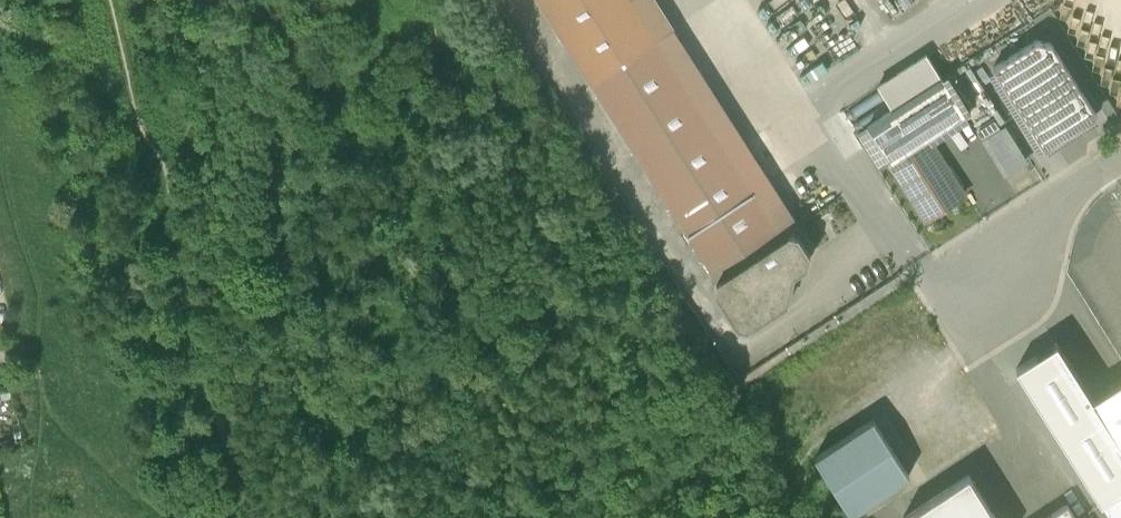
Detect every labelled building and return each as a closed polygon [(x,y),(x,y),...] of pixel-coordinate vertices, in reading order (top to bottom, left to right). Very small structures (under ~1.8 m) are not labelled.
[(717,276),(789,230),(642,0),(542,0),(717,276)] [(1097,115),(1051,43),(1037,40),(993,67),(1045,148),(1097,115)] [(867,125),(891,163),(928,139),(966,115),(942,77),(867,125)] [(998,129),(975,143),(999,181),(1022,167),(998,129)] [(928,139),(891,163),(926,219),(964,195),(928,139)] [(810,251),(798,232),(789,230),(717,276),(715,285),(737,322),(748,324),(788,297),(795,270),(808,261),(810,251)] [(1120,445),(1120,380),(1091,399),(1120,445)] [(909,473),(873,417),(814,454),(850,511),(909,473)] [(968,473),(902,515),(904,517),(997,517),(968,473)] [(1044,517),(1076,517),(1067,503),(1044,517)]
